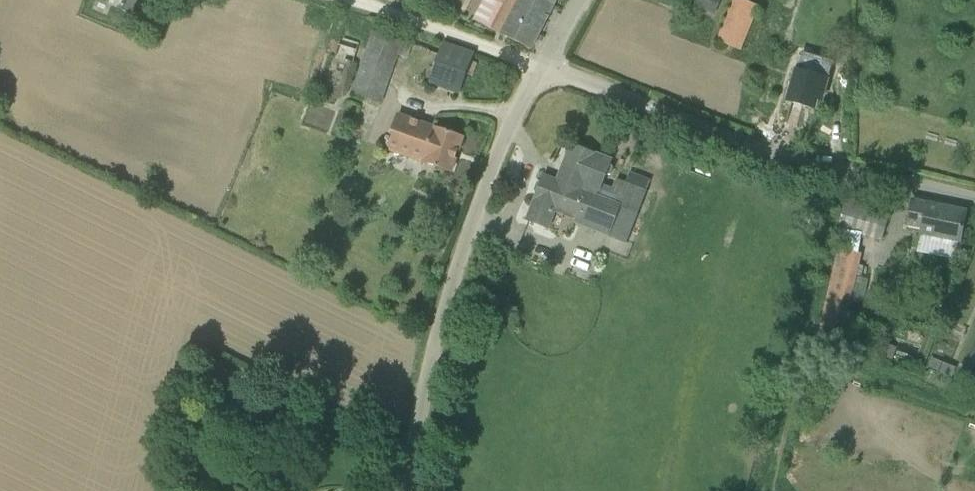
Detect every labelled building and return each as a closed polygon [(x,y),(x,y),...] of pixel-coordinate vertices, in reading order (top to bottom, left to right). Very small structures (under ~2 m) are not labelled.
[(133,15),(139,0),(128,0),(124,11),(133,15)] [(532,50),(558,0),(501,0),(502,0),(488,28),(532,50)] [(695,7),(716,16),(722,0),(698,0),(695,7)] [(758,6),(743,0),(735,0),(718,42),(740,51),(758,6)] [(403,42),(374,32),(352,93),(381,104),(403,42)] [(444,44),(440,55),(431,81),(461,92),(475,54),(444,44)] [(814,59),(810,72),(798,69),(789,102),(814,110),(817,99),(822,101),(828,77),(826,77),(830,64),(814,59)] [(452,172),(463,138),(398,115),(386,150),(452,172)] [(573,222),(609,236),(621,204),(598,196),(604,180),(605,177),(611,176),(614,169),(611,164),(611,162),(596,155),(572,146),(561,175),(558,182),(544,177),(542,182),(538,183),(535,191),(538,194),(535,200),(537,200),(529,221),(547,228),(550,229),(556,213),(574,220),(573,222)] [(882,239),(890,212),(847,200),(840,227),(845,228),(862,233),(882,239)] [(913,200),(907,226),(922,229),(921,235),(961,243),(967,211),(913,200)] [(621,204),(609,236),(628,243),(640,212),(621,204)] [(845,228),(840,248),(857,252),(862,233),(845,228)] [(840,248),(821,326),(842,331),(860,253),(857,252),(840,248)] [(881,342),(877,356),(893,361),(897,348),(881,342)] [(964,373),(974,378),(974,346),(964,373)] [(953,378),(957,368),(932,358),(928,368),(953,378)]
